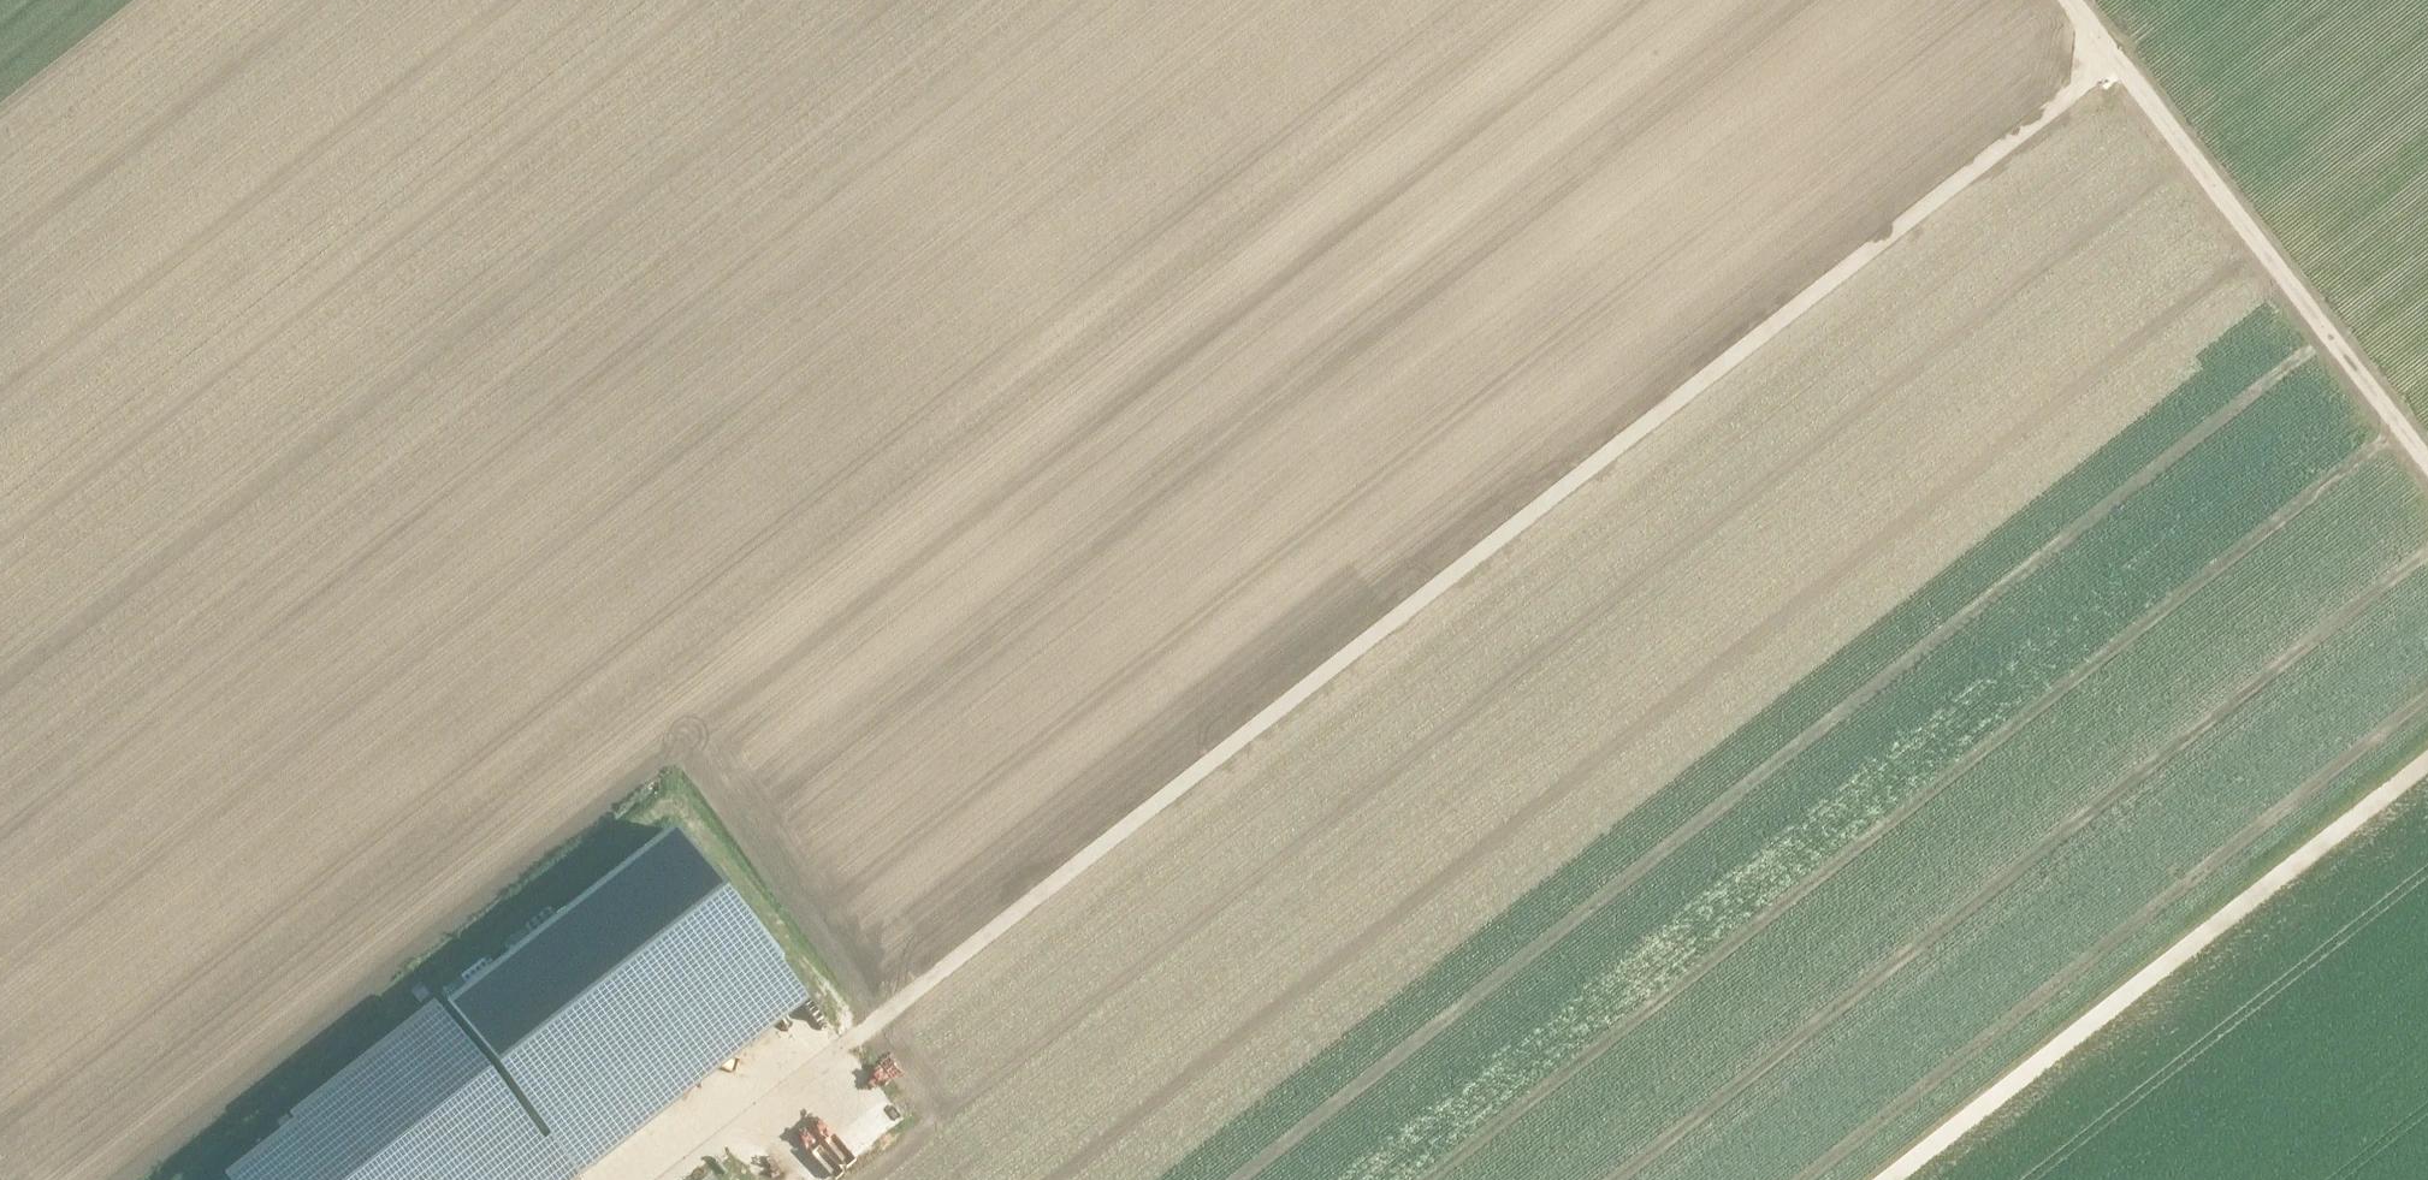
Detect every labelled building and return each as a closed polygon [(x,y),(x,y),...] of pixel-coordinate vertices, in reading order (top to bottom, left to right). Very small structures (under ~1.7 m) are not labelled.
[(675,833),(447,1010),(551,1143),(779,966),(675,833)] [(439,1016),(228,1179),(503,1179),(543,1149),(439,1016)]
